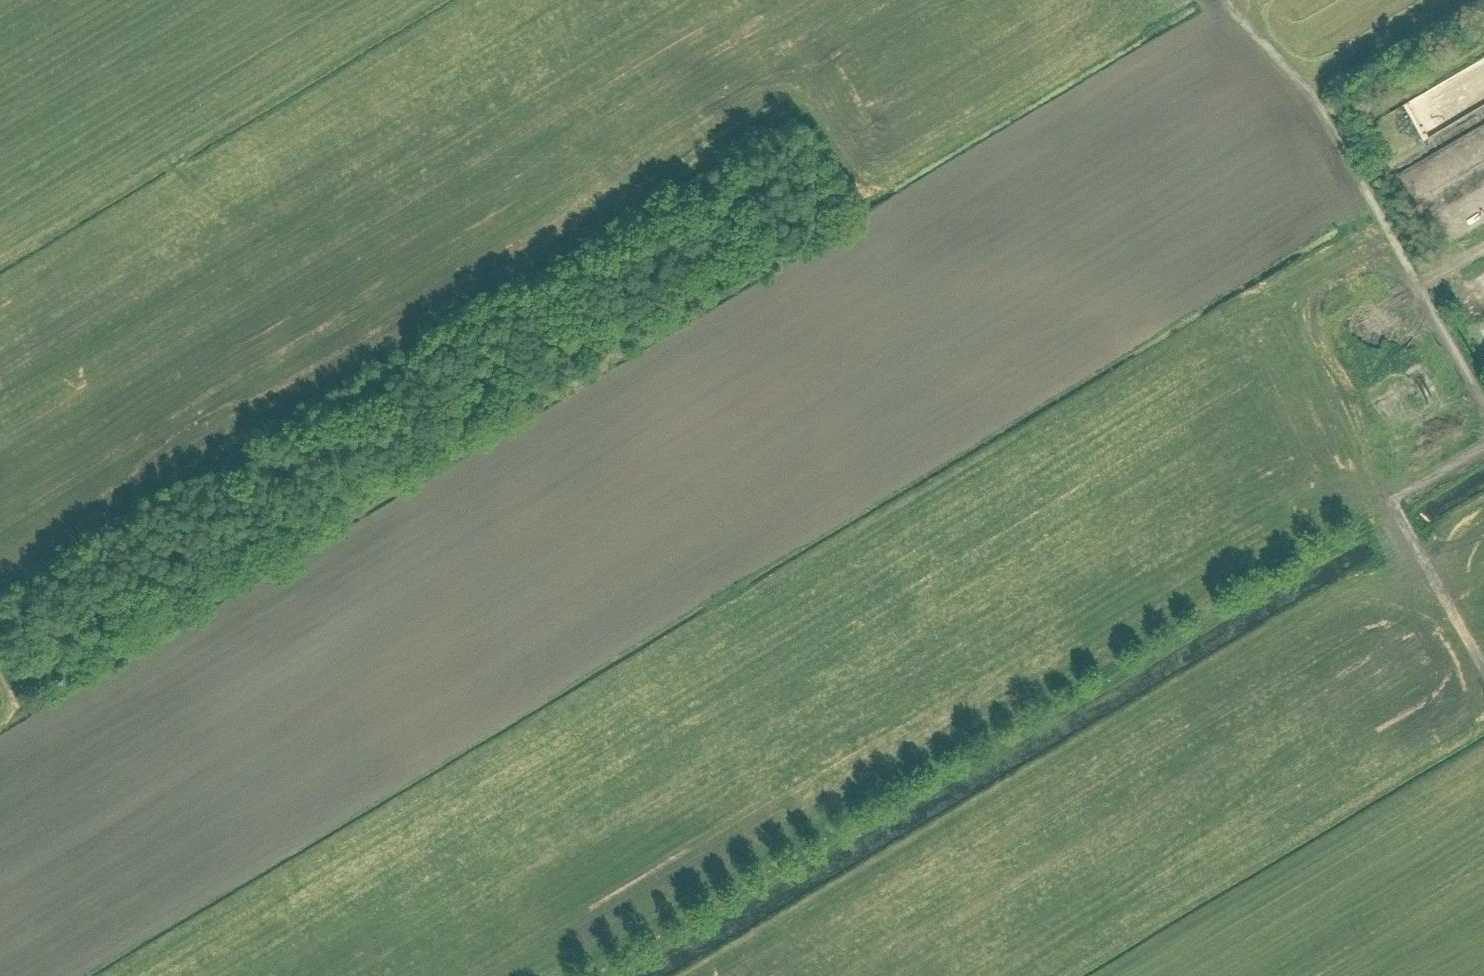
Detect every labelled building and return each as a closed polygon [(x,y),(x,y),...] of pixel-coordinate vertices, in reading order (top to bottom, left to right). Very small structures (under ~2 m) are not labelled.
[(1413,162),(1427,190),(1483,162),(1483,127),(1413,162)]
